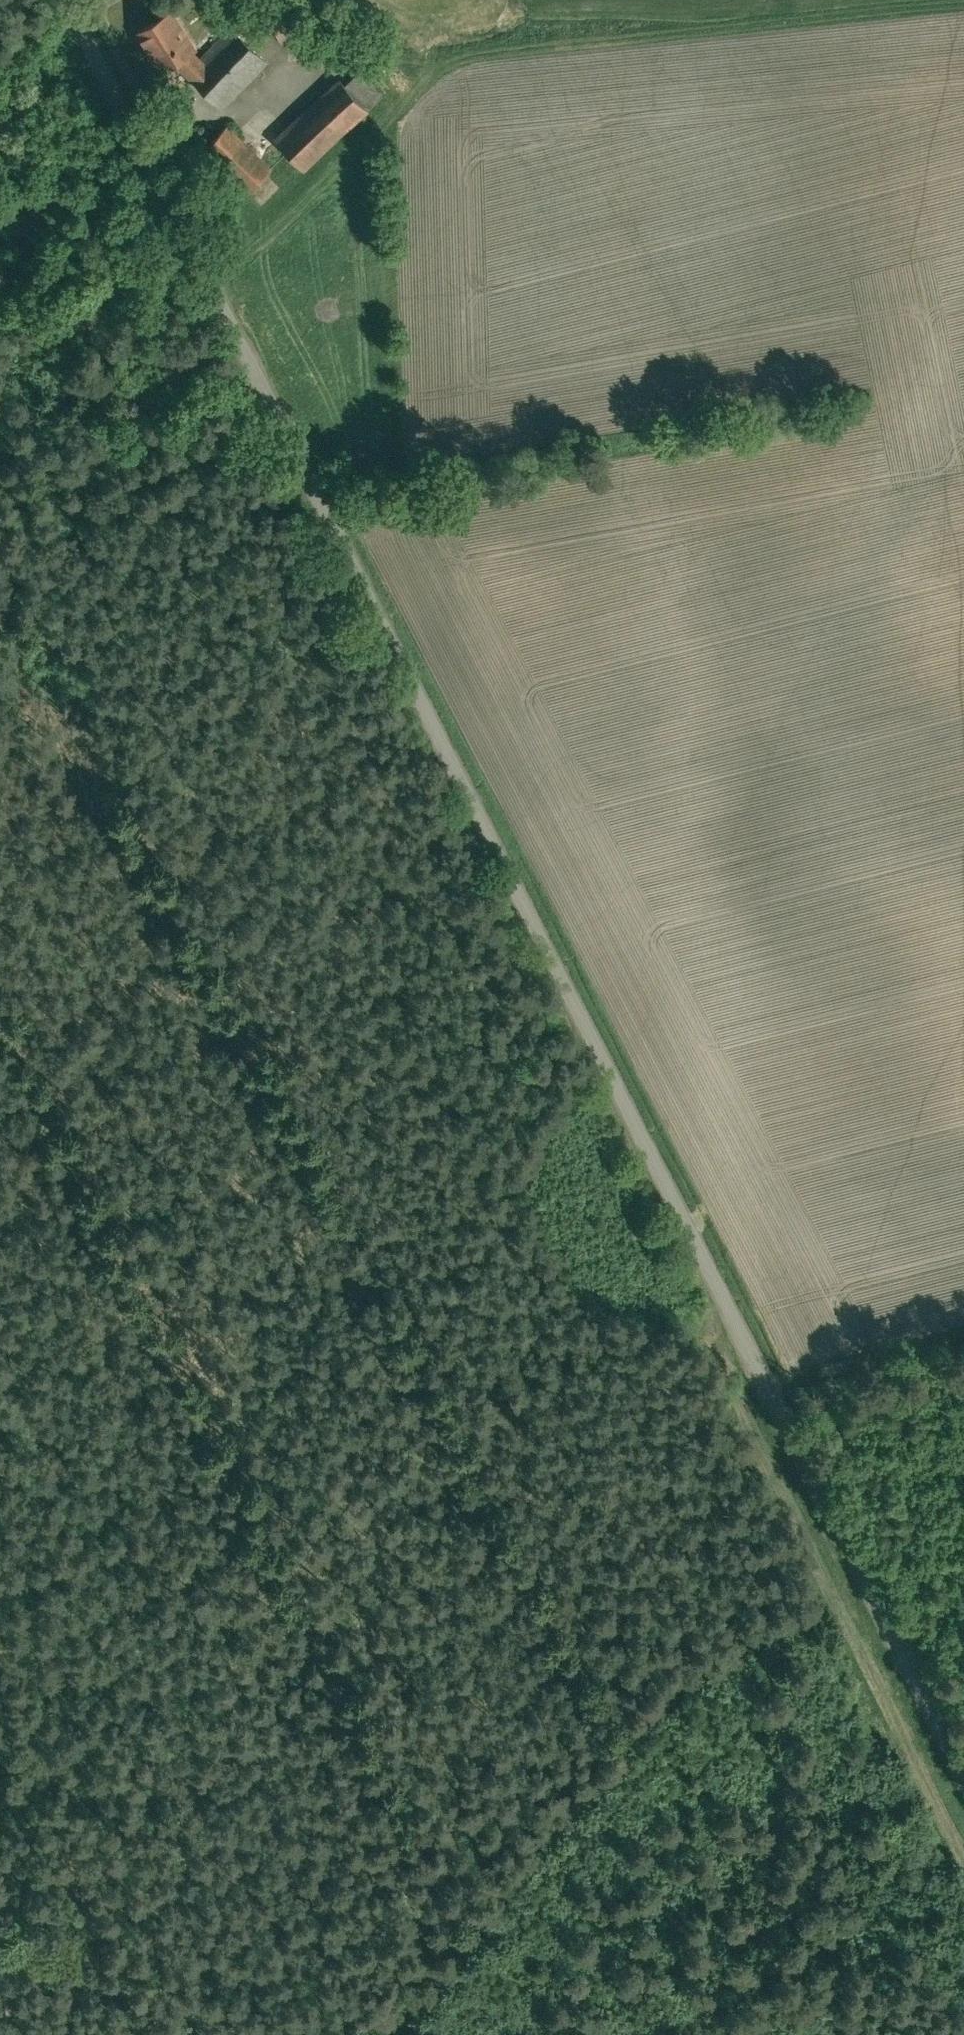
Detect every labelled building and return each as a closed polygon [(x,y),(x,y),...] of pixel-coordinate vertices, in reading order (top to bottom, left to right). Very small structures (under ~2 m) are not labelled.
[(170,10),(137,30),(152,53),(149,55),(160,72),(175,62),(193,79),(209,66),(201,58),(193,51),(195,49),(170,10)] [(267,60),(232,26),(201,58),(209,66),(193,79),(193,80),(221,107),(267,60)] [(343,88),(367,114),(383,99),(373,88),(360,73),(343,88)] [(338,82),(272,142),(303,176),(369,116),(367,114),(343,88),(338,82)] [(271,168),(227,125),(206,147),(250,190),(271,168)]
